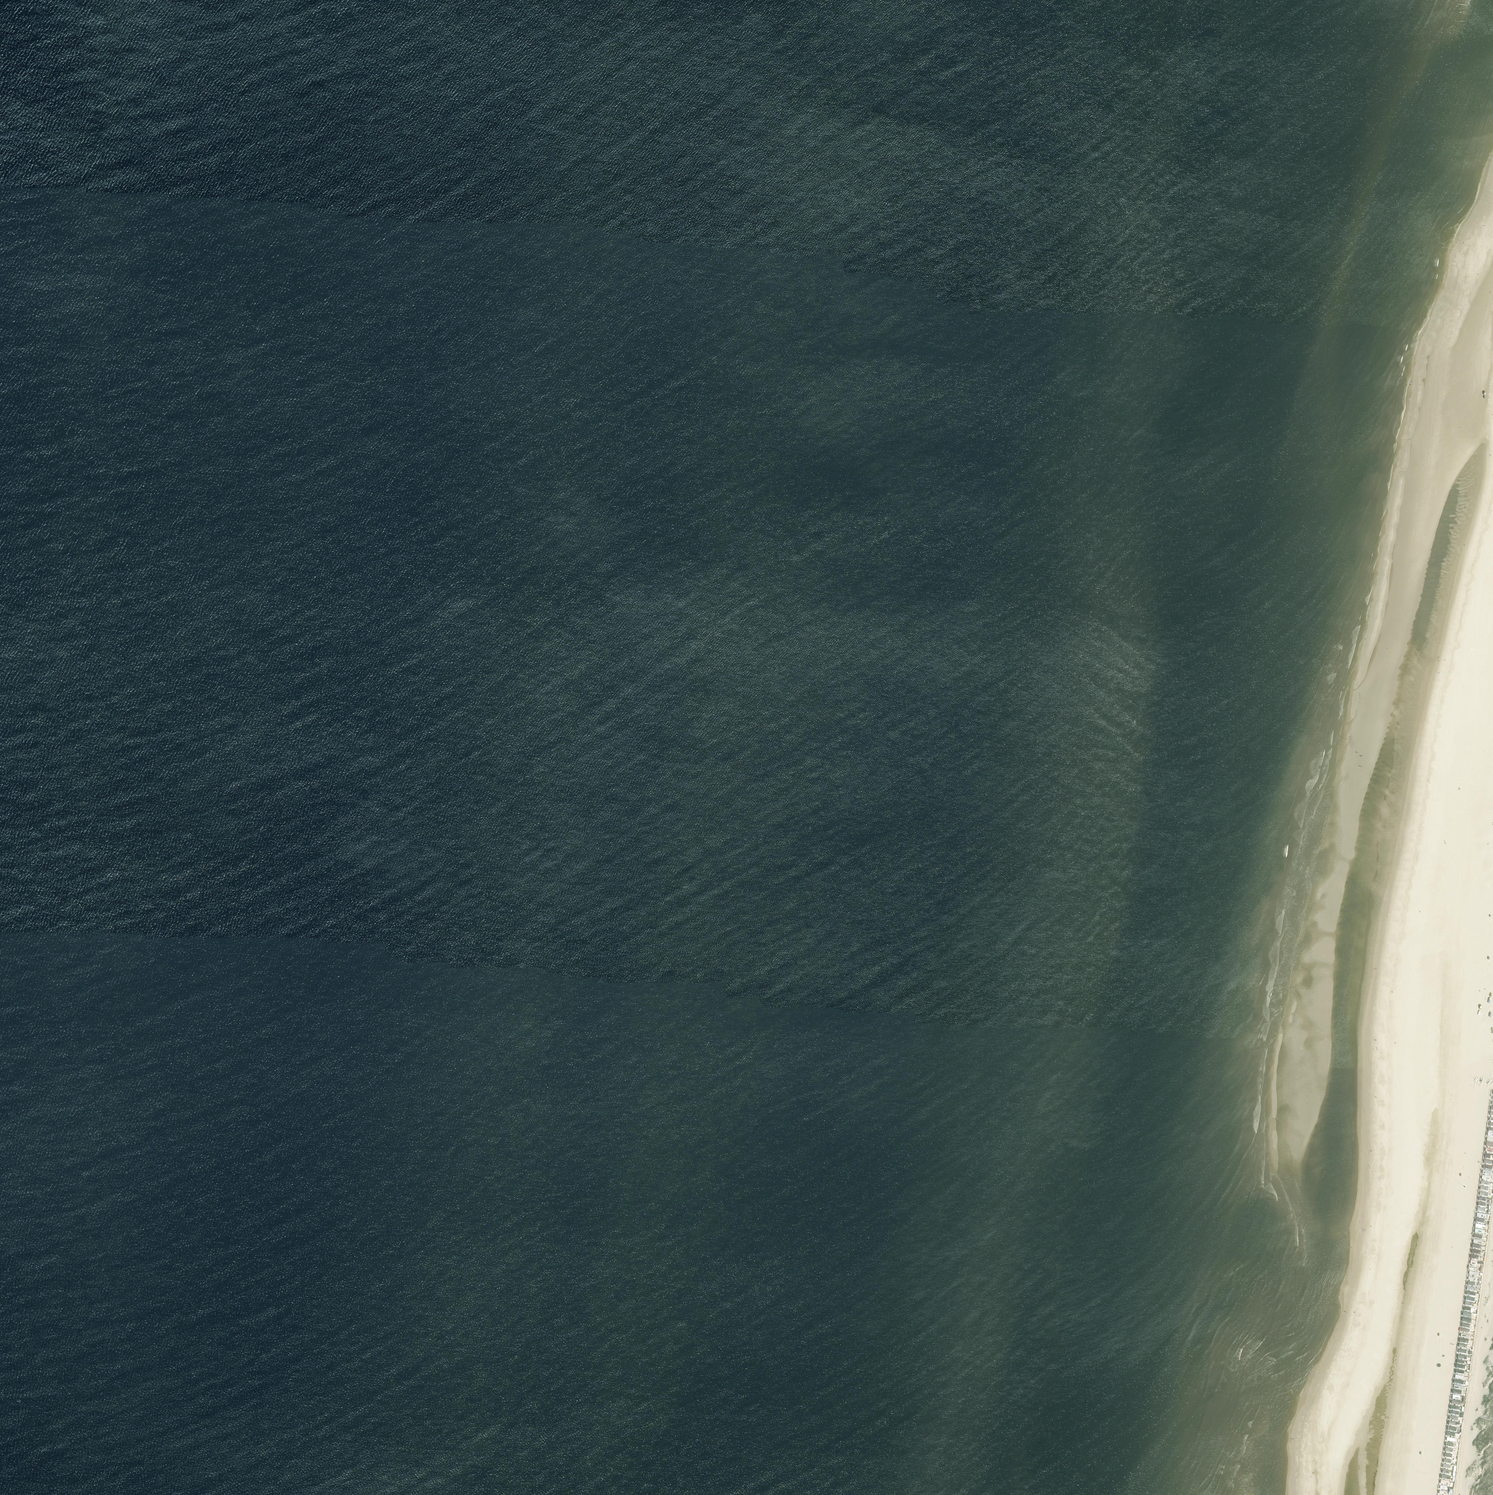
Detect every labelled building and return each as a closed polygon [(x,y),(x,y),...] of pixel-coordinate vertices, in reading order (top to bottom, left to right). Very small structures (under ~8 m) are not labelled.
[(1469,1449),(1492,1284),(1492,1178),(1455,1444),(1447,1494),(1462,1494),(1469,1449)]
